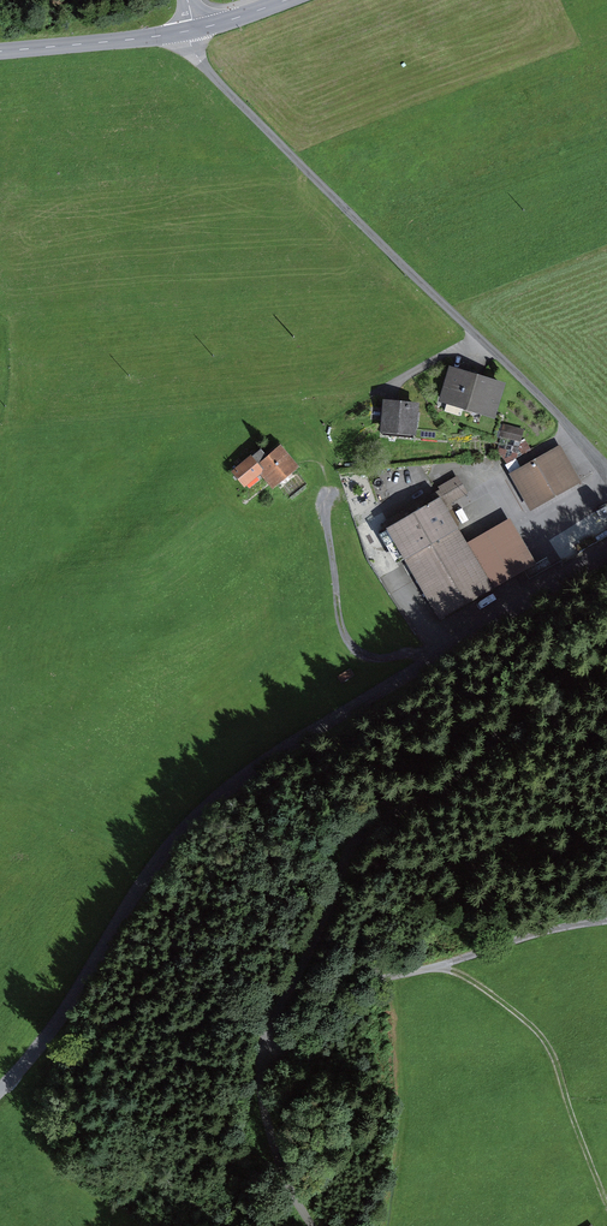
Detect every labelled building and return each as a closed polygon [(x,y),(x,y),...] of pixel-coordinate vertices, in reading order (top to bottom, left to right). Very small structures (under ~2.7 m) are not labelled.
[(514,380),(454,360),(442,396),(502,417),(514,380)] [(424,397),(388,395),(386,428),(423,430),(424,397)] [(565,443),(511,470),(531,509),(585,482),(565,443)] [(260,450),(233,471),(245,486),(261,473),(272,487),(297,468),(279,446),(265,457),(260,450)] [(441,490),(437,492),(440,499),(443,504),(465,491),(457,478),(440,488),(441,490)] [(440,499),(388,529),(440,616),(492,586),(467,544),(443,504),(440,499)] [(510,519),(467,544),(492,586),(535,561),(510,519)]
